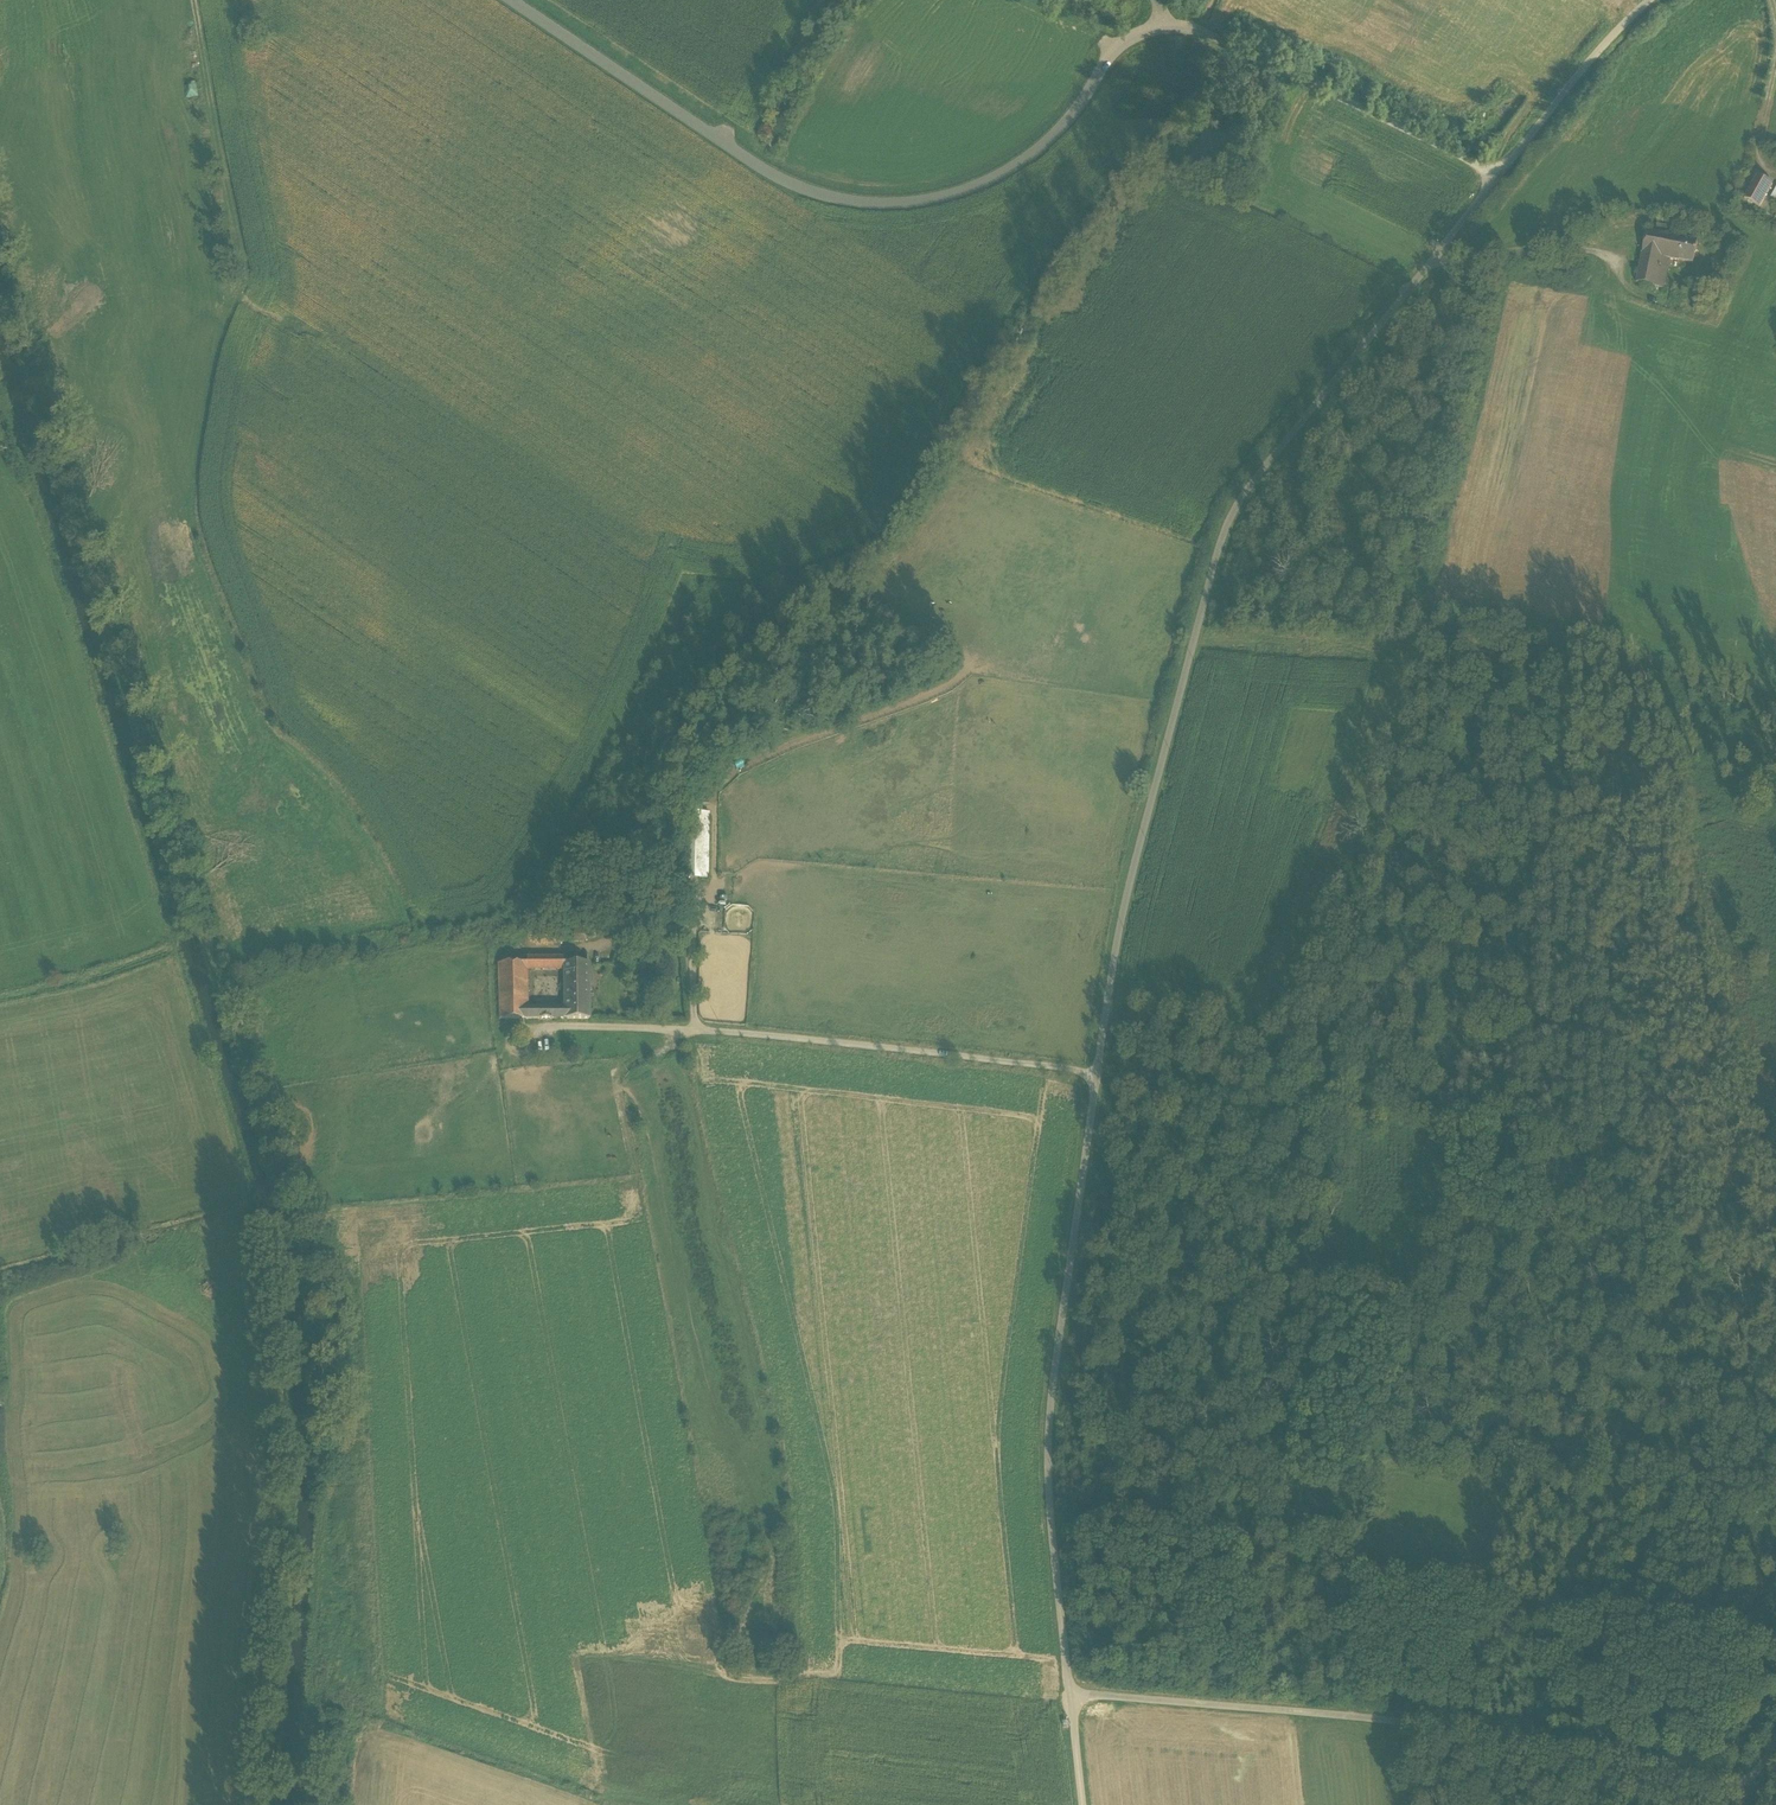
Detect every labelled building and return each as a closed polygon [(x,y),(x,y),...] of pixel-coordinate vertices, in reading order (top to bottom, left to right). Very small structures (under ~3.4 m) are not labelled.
[(1772,185),(1757,177),(1744,200),(1759,208),(1772,185)] [(1698,242),(1646,233),(1636,284),(1663,290),(1670,261),(1693,265),(1698,242)] [(709,813),(681,814),(681,879),(708,880),(709,813)] [(574,923),(574,942),(586,942),(586,923),(574,923)] [(564,971),(564,964),(564,957),(527,957),(527,964),(527,971),(564,971)] [(499,1020),(528,1020),(527,1008),(527,971),(527,964),(498,964),(499,1020)] [(564,1008),(564,1020),(590,1020),(590,964),(564,964),(564,971),(564,1008)] [(564,1020),(564,1008),(527,1008),(528,1020),(564,1020)]
